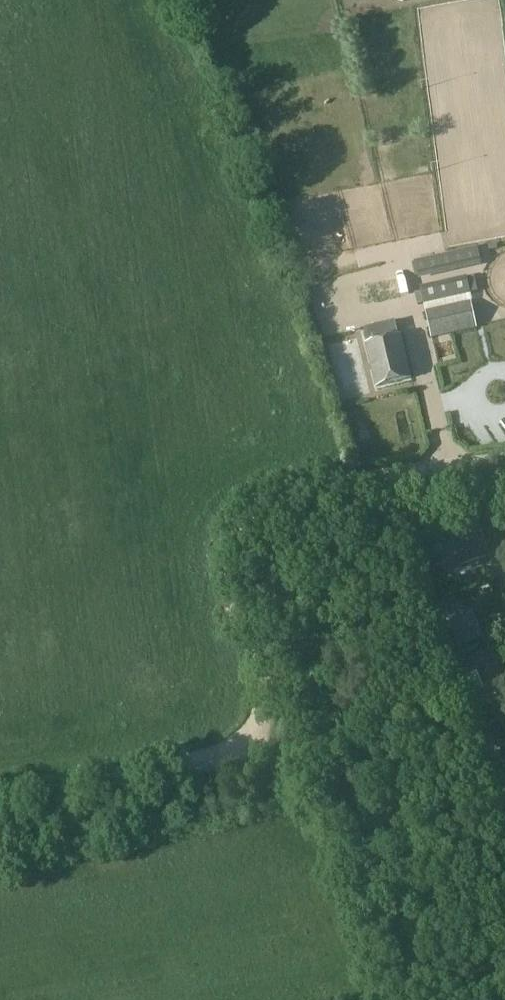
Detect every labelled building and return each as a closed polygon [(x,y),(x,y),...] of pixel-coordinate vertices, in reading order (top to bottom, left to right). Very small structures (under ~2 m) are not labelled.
[(418,280),(430,277),(481,266),(477,247),(414,261),(418,280)] [(467,277),(419,287),(424,306),(471,295),(467,277)] [(431,339),(451,335),(476,330),(470,303),(424,313),(431,339)] [(409,379),(398,337),(365,346),(376,387),(409,379)] [(473,510),(442,521),(457,562),(487,552),(473,510)] [(471,612),(444,624),(454,645),(480,633),(471,612)] [(497,649),(472,658),(486,694),(504,687),(504,669),(497,649)] [(504,761),(504,719),(492,723),(504,761)]
